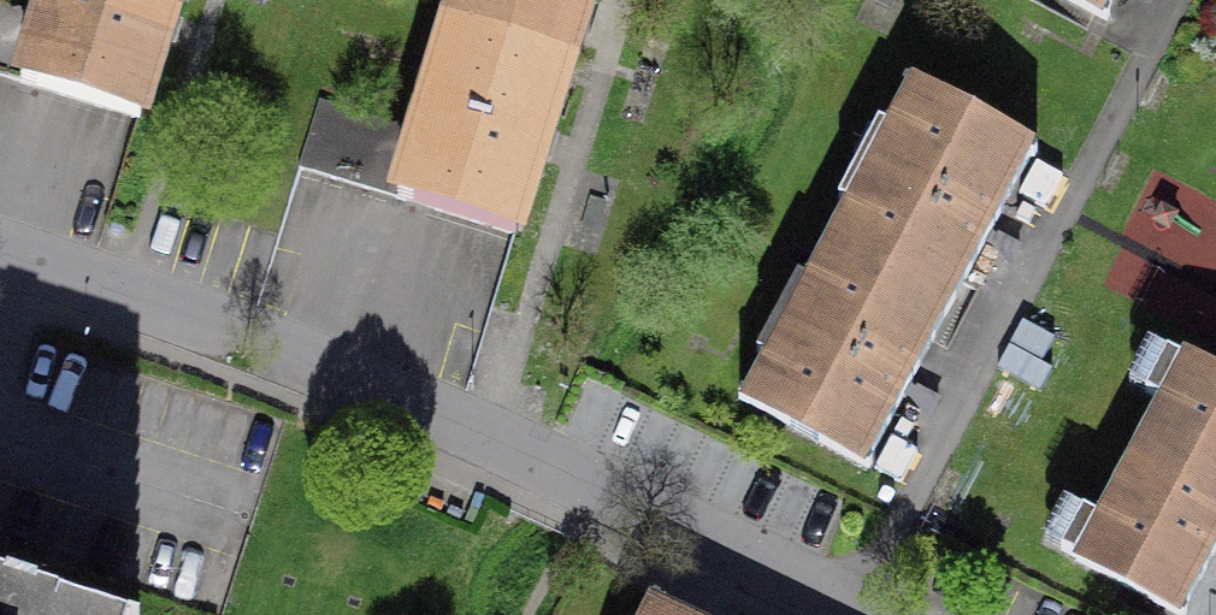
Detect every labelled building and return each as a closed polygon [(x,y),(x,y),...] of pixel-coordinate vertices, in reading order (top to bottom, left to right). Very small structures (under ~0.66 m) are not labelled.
[(176,0),(47,0),(43,15),(21,84),(140,120),(176,0)] [(588,0),(459,0),(453,20),(571,56),(588,0)] [(1103,19),(1113,0),(1068,0),(1103,19)] [(43,15),(0,2),(0,77),(21,84),(43,15)] [(516,235),(571,56),(453,20),(419,130),(397,200),(516,235)] [(849,204),(827,245),(949,309),(1032,152),(911,88),(887,132),(900,138),(861,210),(849,204)] [(301,168),(397,200),(419,130),(320,99),(301,168)] [(865,465),(949,309),(827,245),(805,286),(818,292),(780,363),(768,356),(744,400),(865,465)] [(1185,362),(1077,560),(1180,614),(1185,614),(1182,612),(1215,549),(1215,379),(1185,362)] [(657,604),(659,601),(655,599),(648,614),(679,614),(657,604)] [(0,607),(0,614),(25,614),(0,607)]
